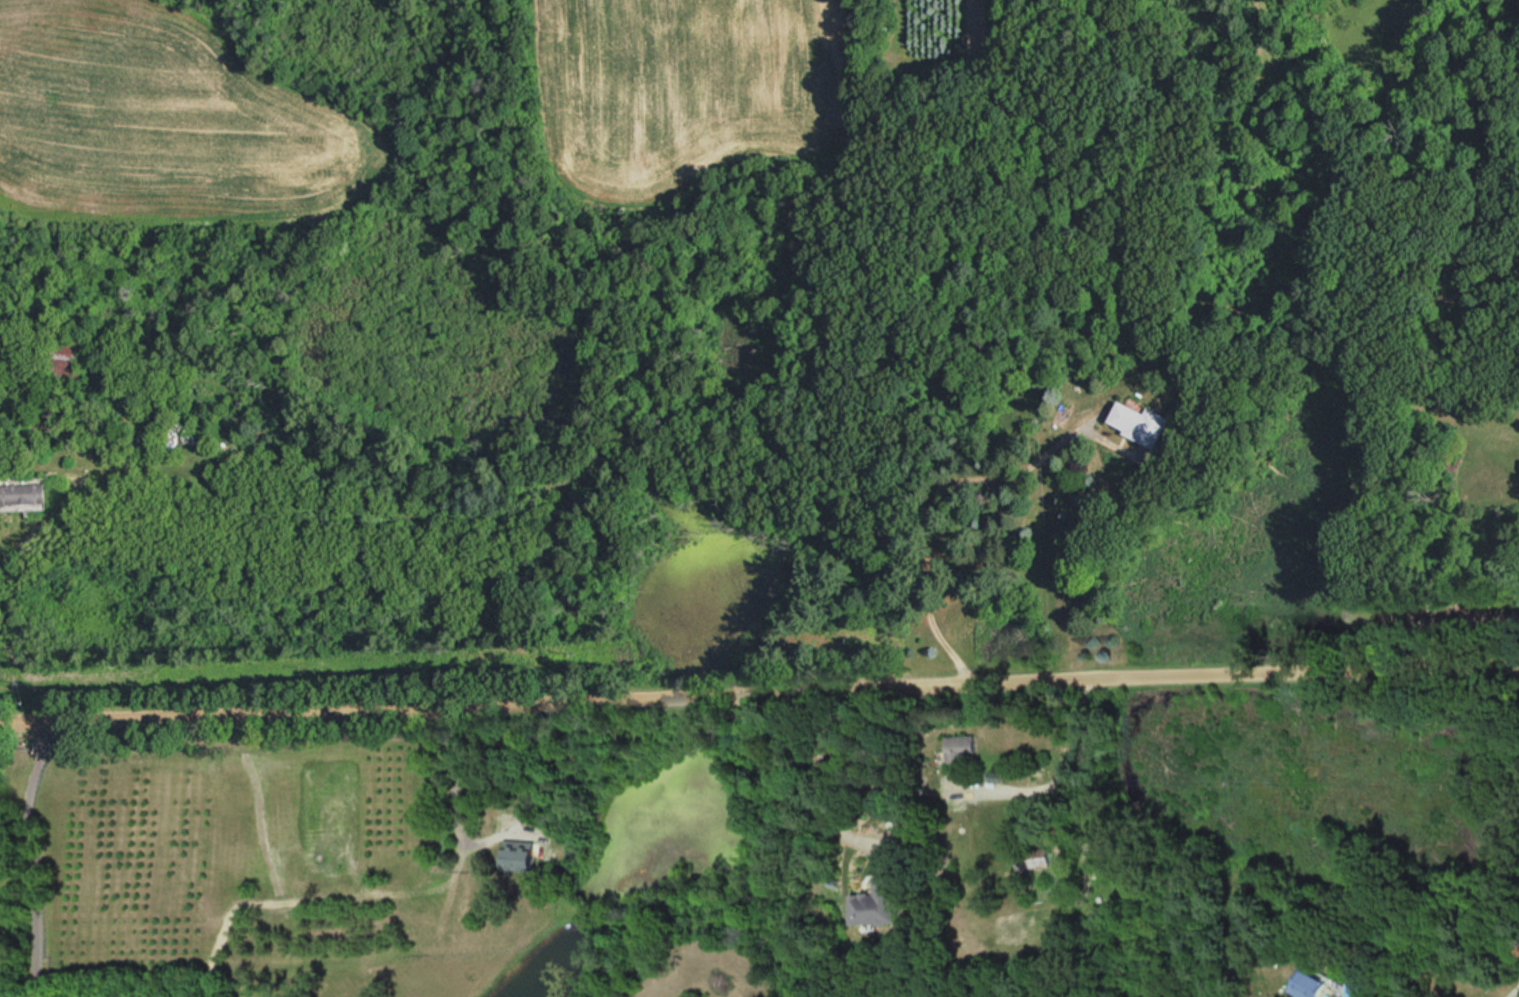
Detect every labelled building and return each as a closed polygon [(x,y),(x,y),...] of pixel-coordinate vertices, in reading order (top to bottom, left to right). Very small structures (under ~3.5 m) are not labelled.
[(80,332),(45,332),(44,381),(79,381),(80,332)] [(1148,407),(1146,411),(1118,399),(1108,425),(1160,446),(1172,416),(1148,407)] [(946,735),(947,762),(956,762),(957,775),(966,774),(965,752),(976,752),(975,734),(946,735)] [(1052,848),(1019,848),(1019,866),(1052,866),(1052,848)] [(900,875),(876,876),(876,892),(855,892),(855,923),(901,922),(900,875)] [(1302,966),(1289,990),(1302,996),(1320,996),(1329,981),(1302,966)]
